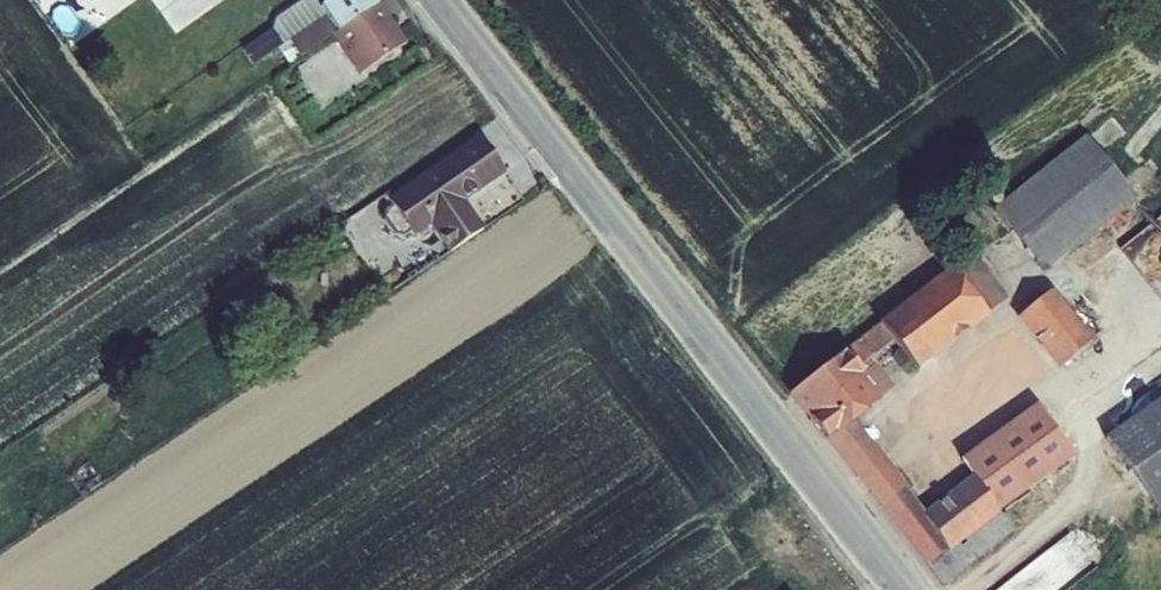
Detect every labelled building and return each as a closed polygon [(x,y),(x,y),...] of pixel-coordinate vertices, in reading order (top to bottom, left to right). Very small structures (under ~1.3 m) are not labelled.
[(42,14),(59,1),(58,0),(32,0),(42,14)] [(383,11),(376,0),(323,0),(317,4),(271,28),(243,47),(253,61),(276,45),(288,63),(330,34),(335,41),(383,11)] [(317,4),(314,0),(300,0),(274,16),(271,28),(317,4)] [(383,11),(335,41),(357,73),(404,40),(383,11)] [(992,208),(1044,271),(1137,197),(1085,134),(992,208)] [(413,233),(428,222),(461,200),(503,170),(480,138),(390,200),(410,228),(413,233)] [(410,228),(390,200),(379,208),(398,235),(410,228)] [(461,200),(428,222),(449,252),(480,229),(474,220),(461,200)] [(474,220),(480,229),(491,222),(485,213),(474,220)] [(1121,241),(1160,300),(1160,214),(1121,241)] [(320,247),(329,260),(339,254),(329,241),(320,247)] [(971,252),(951,268),(987,313),(1007,297),(971,252)] [(892,340),(917,371),(988,315),(987,313),(951,268),(949,266),(878,322),(892,340)] [(1016,318),(1057,368),(1093,339),(1052,289),(1016,318)] [(843,351),(858,367),(868,359),(892,340),(878,322),(843,351)] [(791,393),(827,438),(853,419),(880,399),(878,398),(860,374),(862,372),(858,367),(843,351),(791,393)] [(927,564),(942,585),(1014,526),(1001,510),(1103,437),(1099,431),(1119,417),(1123,423),(1153,402),(1148,394),(1117,352),(1065,391),(1063,388),(1039,406),(964,463),(972,473),(924,510),(905,486),(905,485),(853,419),(827,438),(927,564)] [(860,374),(878,398),(892,387),(873,363),(871,364),(868,359),(858,367),(862,372),(860,374)] [(1160,516),(1160,396),(1153,402),(1123,423),(1105,435),(1160,516)] [(1035,401),(959,457),(964,463),(1039,406),(1035,401)] [(1119,417),(1099,431),(1103,437),(1105,435),(1123,423),(1119,417)] [(1110,554),(1084,521),(1021,571),(1036,589),(1065,589),(1110,554)]
